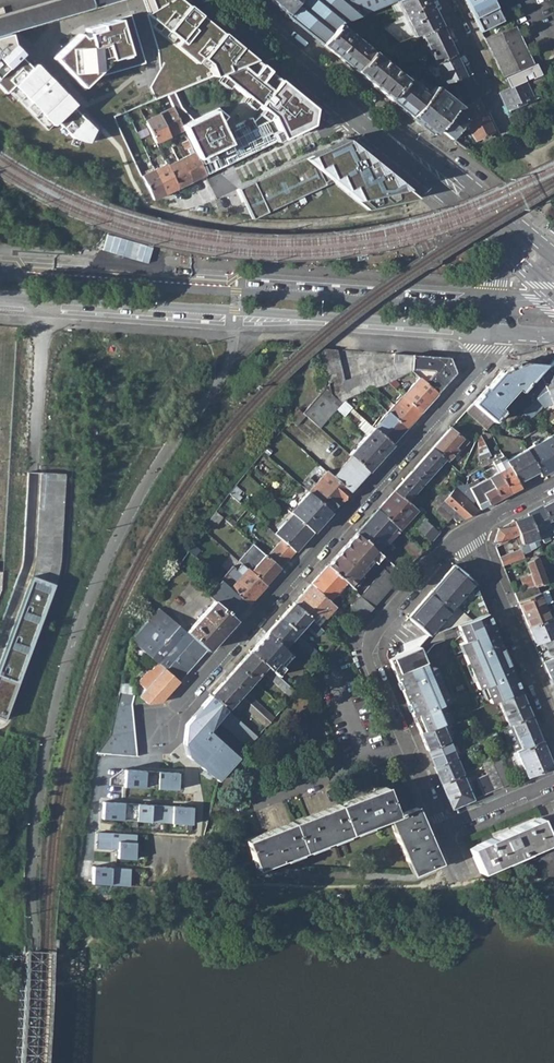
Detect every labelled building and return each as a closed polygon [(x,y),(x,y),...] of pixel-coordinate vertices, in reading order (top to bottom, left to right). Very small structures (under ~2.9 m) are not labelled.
[(95,8),(93,0),(56,0),(0,17),(0,37),(95,8)] [(168,63),(154,86),(159,99),(167,96),(177,92),(252,60),(180,0),(144,0),(168,63)] [(299,0),(268,0),(289,18),(301,3),(298,1),(299,0)] [(322,45),(338,25),(364,14),(390,4),(399,0),(299,0),(298,1),(301,3),(289,18),(322,45)] [(390,4),(398,20),(382,28),(386,32),(401,43),(406,40),(421,35),(441,28),(427,0),(399,0),(390,4)] [(480,32),(502,21),(491,0),(464,0),(480,32)] [(105,81),(148,68),(130,18),(80,39),(51,69),(78,101),(105,81)] [(370,50),(338,25),(322,45),(354,71),(370,50)] [(484,39),(502,78),(532,63),(515,26),(484,39)] [(421,35),(434,64),(453,54),(441,28),(421,35)] [(410,48),(406,40),(401,43),(405,51),(410,48)] [(77,121),(0,41),(0,91),(51,143),(52,142),(74,124),(77,121)] [(391,47),(401,67),(408,63),(398,44),(391,47)] [(388,98),(403,79),(388,67),(382,62),(371,53),(372,52),(370,50),(354,71),(388,98)] [(407,54),(411,61),(416,58),(412,51),(407,54)] [(422,68),(437,86),(452,80),(464,76),(453,54),(434,64),(422,68)] [(392,62),(385,57),(382,62),(388,67),(392,62)] [(252,152),(262,148),(273,142),(309,125),(311,109),(302,101),(291,92),(278,81),(264,70),(252,60),(239,66),(218,75),(261,110),(252,123),(250,118),(224,131),(214,110),(195,119),(182,126),(184,130),(188,139),(205,174),(211,172),(221,167),(230,163),(242,157),(252,152)] [(502,78),(507,87),(521,80),(526,78),(537,73),(532,63),(502,78)] [(537,73),(526,78),(534,91),(545,82),(539,73),(537,73)] [(452,80),(458,95),(462,104),(475,98),(464,76),(452,80)] [(410,117),(427,95),(405,77),(403,79),(388,98),(410,117)] [(505,108),(529,95),(521,80),(507,87),(497,93),(505,108)] [(410,117),(432,135),(437,128),(452,108),(462,104),(458,95),(453,101),(435,87),(427,95),(410,117)] [(167,96),(173,108),(182,126),(195,119),(184,106),(177,92),(167,96)] [(466,119),(464,122),(474,141),(492,132),(475,98),(462,104),(452,108),(466,119)] [(182,126),(173,108),(159,115),(169,138),(184,130),(182,126)] [(437,128),(451,139),(461,127),(464,122),(466,119),(452,108),(437,128)] [(145,121),(156,143),(169,138),(159,115),(145,121)] [(93,142),(74,124),(52,142),(73,161),(93,142)] [(346,137),(240,189),(255,219),(334,181),(368,208),(419,197),(346,137)] [(180,158),(190,181),(205,174),(188,139),(182,141),(185,149),(189,150),(190,153),(180,158)] [(165,165),(177,188),(190,181),(180,158),(177,159),(176,156),(168,160),(167,158),(163,160),(165,165)] [(177,188),(165,165),(154,170),(165,193),(177,188)] [(141,175),(152,199),(165,193),(154,170),(141,175)] [(345,397),(347,399),(365,390),(389,383),(412,371),(413,355),(395,353),(394,365),(345,381),(338,350),(321,349),(328,383),(330,388),(342,399),(345,397)] [(419,377),(438,394),(456,373),(450,357),(413,355),(412,371),(419,377)] [(539,400),(543,396),(548,392),(553,389),(553,360),(547,367),(540,373),(539,369),(534,375),(539,391),(535,395),(539,400)] [(473,402),(493,420),(502,410),(498,406),(516,386),(520,390),(534,375),(539,369),(544,364),(521,362),(501,371),(473,402)] [(438,394),(419,377),(404,396),(421,412),(438,394)] [(319,393),(337,409),(344,401),(342,399),(330,388),(328,383),(319,393)] [(553,406),(553,389),(548,392),(543,396),(539,400),(543,407),(552,401),(553,406)] [(310,404),(328,419),(337,409),(319,393),(310,404)] [(389,412),(407,428),(421,412),(404,396),(389,412)] [(525,413),(531,419),(543,409),(543,407),(539,400),(525,413)] [(344,401),(337,409),(342,414),(349,406),(344,401)] [(467,410),(487,427),(493,420),(473,402),(467,410)] [(319,427),(320,428),(328,419),(310,404),(303,412),(306,415),(319,427)] [(297,424),(306,415),(303,412),(299,409),(291,419),(297,424)] [(374,427),(393,444),(407,428),(389,412),(374,427)] [(393,444),(374,427),(350,454),(353,456),(369,471),(393,444)] [(445,459),(448,461),(458,450),(456,447),(463,439),(450,428),(433,448),(445,459)] [(480,435),(483,441),(493,435),(492,433),(483,431),(480,435)] [(475,440),(479,460),(490,455),(483,441),(480,435),(475,440)] [(541,477),(553,470),(553,445),(553,444),(550,437),(537,444),(535,442),(532,443),(533,445),(527,450),(538,471),(541,477)] [(395,490),(407,501),(445,459),(433,448),(395,490)] [(508,466),(517,483),(538,471),(527,450),(521,453),(519,450),(515,452),(517,455),(506,461),(508,466)] [(353,456),(335,476),(351,491),(369,471),(353,456)] [(498,472),(510,494),(520,488),(517,483),(508,466),(506,461),(504,456),(503,456),(493,461),(498,472)] [(283,460),(279,465),(289,473),(293,469),(283,460)] [(328,471),(309,492),(332,512),(351,491),(335,476),(328,471)] [(488,477),(500,499),(510,494),(498,472),(488,477)] [(65,474),(40,473),(36,556),(61,557),(65,474)] [(469,488),(480,510),(500,499),(488,477),(469,488)] [(469,488),(456,481),(453,488),(468,501),(466,503),(475,512),(480,510),(469,488)] [(468,501),(453,488),(452,490),(466,503),(468,501)] [(377,510),(400,530),(417,511),(407,501),(395,490),(377,510)] [(443,501),(463,519),(475,512),(466,503),(452,490),(447,496),(443,501)] [(435,499),(441,503),(443,501),(447,496),(442,491),(435,499)] [(291,512),(293,515),(314,532),(332,512),(309,492),(291,512)] [(553,534),(553,533),(553,500),(543,506),(552,529),(553,534)] [(452,518),(457,522),(463,519),(443,501),(441,503),(439,506),(452,518)] [(448,523),(452,518),(439,506),(434,511),(448,523)] [(540,536),(544,543),(550,540),(546,532),(552,529),(543,506),(528,514),(529,515),(537,537),(540,536)] [(357,532),(379,551),(385,543),(387,545),(400,530),(377,510),(357,532)] [(293,515),(276,534),(279,537),(296,552),(314,532),(293,515)] [(520,534),(523,544),(533,541),(535,543),(539,542),(537,537),(529,515),(515,522),(520,534)] [(416,529),(432,542),(440,533),(426,521),(427,520),(425,518),(416,529)] [(496,547),(520,534),(515,522),(499,530),(494,543),(496,547)] [(347,552),(342,557),(339,555),(329,567),(344,582),(349,585),(351,587),(381,553),(379,551),(357,532),(342,548),(347,552)] [(276,534),(274,533),(271,537),(275,541),(279,537),(276,534)] [(296,552),(279,537),(275,541),(264,553),(281,569),(296,552)] [(405,548),(417,559),(424,551),(412,541),(405,548)] [(189,552),(197,559),(202,553),(194,545),(189,552)] [(253,545),(240,561),(242,563),(267,585),(281,569),(264,553),(253,545)] [(342,548),(327,566),(329,567),(339,555),(342,557),(347,552),(342,548)] [(521,552),(520,550),(500,558),(504,565),(523,558),(523,555),(521,552)] [(526,562),(530,574),(535,586),(546,582),(545,579),(540,567),(547,564),(543,553),(526,562)] [(61,557),(36,556),(34,568),(31,579),(54,588),(59,570),(61,557)] [(231,588),(249,605),(267,585),(242,563),(237,570),(233,566),(221,580),(222,581),(228,586),(231,588)] [(425,633),(429,636),(431,634),(458,624),(488,614),(475,582),(455,565),(409,619),(425,633)] [(310,585),(328,600),(334,594),(344,582),(329,567),(327,566),(310,585)] [(385,568),(360,596),(374,607),(398,580),(385,568)] [(520,578),(524,589),(535,586),(530,574),(520,578)] [(31,579),(0,661),(0,718),(4,720),(54,588),(31,579)] [(218,603),(236,619),(249,605),(231,588),(228,586),(222,581),(209,596),(215,601),(218,603)] [(349,585),(344,582),(334,594),(338,597),(349,585)] [(310,618),(314,621),(330,603),(328,600),(310,585),(294,603),(310,618)] [(538,594),(535,586),(524,589),(515,593),(519,602),(538,594)] [(553,617),(553,609),(546,591),(538,594),(519,602),(530,627),(553,617)] [(348,601),(352,604),(360,596),(356,592),(348,601)] [(349,608),(362,620),(374,607),(360,596),(352,604),(349,608)] [(187,632),(208,651),(236,619),(218,603),(215,601),(187,632)] [(297,633),(310,618),(294,603),(280,618),(297,633)] [(166,671),(172,676),(186,660),(193,668),(208,651),(187,632),(160,608),(132,640),(133,642),(161,667),(166,671)] [(343,614),(356,627),(362,620),(349,608),(343,614)] [(464,654),(478,689),(484,686),(491,703),(498,700),(521,690),(488,614),(458,624),(465,641),(462,642),(466,653),(464,654)] [(530,627),(536,643),(551,637),(552,639),(545,642),(548,649),(553,646),(553,617),(530,627)] [(269,635),(284,648),(297,633),(280,618),(267,633),(269,635)] [(311,627),(321,636),(325,631),(315,622),(311,627)] [(284,648),(269,635),(264,641),(262,639),(255,646),(266,655),(261,660),(267,666),(270,668),(275,672),(291,655),(284,648)] [(297,641),(313,656),(318,652),(301,637),(297,641)] [(266,655),(255,646),(251,651),(261,660),(266,655)] [(391,666),(420,733),(446,722),(451,720),(443,703),(448,701),(433,667),(429,669),(419,646),(388,660),(391,666)] [(237,666),(254,681),(267,666),(261,660),(251,651),(237,666)] [(551,678),(553,676),(553,657),(544,662),(551,678)] [(179,683),(193,668),(186,660),(172,676),(179,683)] [(304,666),(313,674),(319,668),(310,660),(304,666)] [(162,702),(179,683),(172,676),(166,671),(161,667),(159,665),(154,672),(150,671),(141,682),(142,685),(147,689),(141,696),(149,703),(162,702)] [(224,680),(240,695),(254,681),(237,666),(224,680)] [(266,674),(292,697),(297,693),(275,672),(270,668),(266,674)] [(211,695),(227,709),(240,695),(224,680),(211,695)] [(123,683),(120,693),(135,696),(136,686),(123,683)] [(521,690),(498,700),(508,726),(511,725),(532,715),(521,690)] [(120,693),(117,708),(133,705),(135,696),(120,693)] [(244,698),(270,722),(274,717),(248,694),(244,698)] [(227,709),(211,695),(188,721),(184,742),(190,750),(191,751),(195,746),(205,749),(200,762),(220,777),(238,757),(208,730),(227,709)] [(240,702),(266,726),(270,722),(244,698),(240,702)] [(117,708),(115,718),(133,714),(133,705),(117,708)] [(489,734),(478,709),(470,712),(477,729),(480,738),(489,734)] [(115,718),(113,726),(134,722),(133,714),(115,718)] [(518,742),(521,749),(542,741),(532,715),(511,725),(518,742)] [(113,726),(110,736),(135,731),(134,722),(113,726)] [(450,730),(446,722),(420,733),(427,750),(449,740),(446,732),(450,730)] [(510,745),(518,742),(511,725),(508,726),(503,728),(510,745)] [(99,752),(138,755),(135,731),(110,736),(99,752)] [(427,750),(434,767),(456,758),(449,740),(427,750)] [(521,749),(516,752),(527,777),(553,766),(542,741),(521,749)] [(190,750),(184,742),(187,756),(218,780),(220,777),(200,762),(205,749),(195,746),(191,751),(190,750)] [(524,778),(527,777),(516,752),(513,753),(524,778)] [(434,767),(442,783),(462,774),(463,774),(456,758),(434,767)] [(491,762),(503,788),(512,784),(501,758),(491,762)] [(476,779),(483,796),(503,788),(491,762),(483,766),(487,774),(476,779)] [(124,769),(122,769),(110,779),(110,786),(123,786),(124,769)] [(179,773),(124,769),(123,786),(178,789),(179,773)] [(473,800),(462,774),(442,783),(453,809),(473,800)] [(407,860),(413,873),(440,863),(416,808),(400,813),(399,811),(395,812),(385,787),(361,796),(314,813),(267,831),(245,839),(256,867),(390,818),(395,832),(394,832),(406,861),(407,860)] [(147,804),(104,802),(103,819),(192,824),(193,807),(147,804)] [(553,877),(553,852),(540,819),(470,848),(480,871),(535,848),(548,877),(553,877)] [(138,835),(113,833),(112,849),(119,849),(119,858),(136,859),(138,835)] [(94,867),(93,883),(131,886),(132,868),(94,867)]
